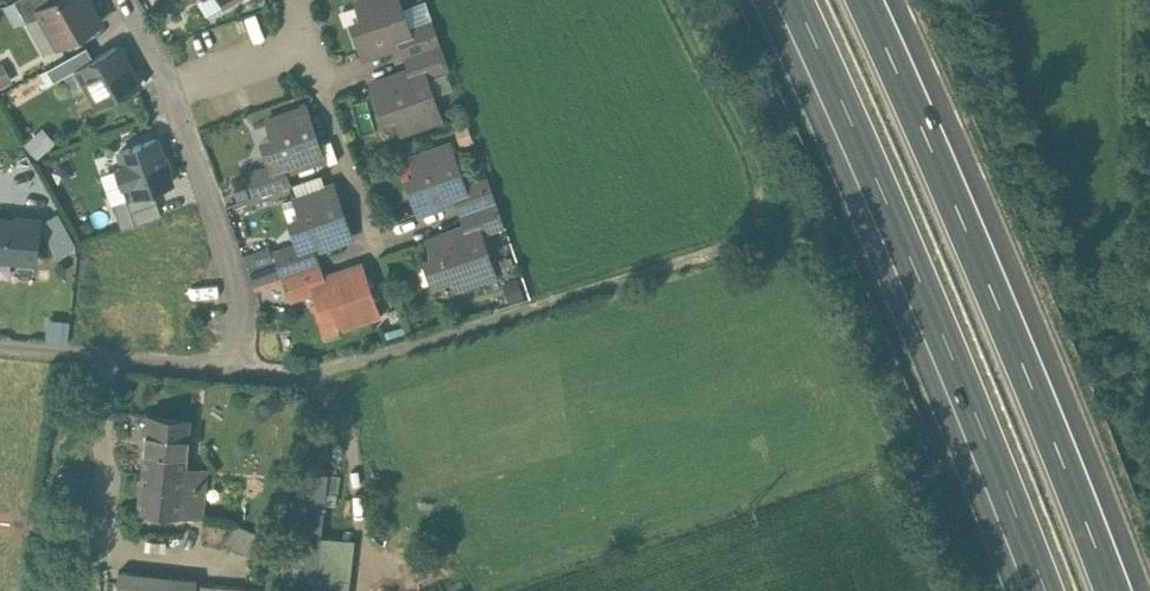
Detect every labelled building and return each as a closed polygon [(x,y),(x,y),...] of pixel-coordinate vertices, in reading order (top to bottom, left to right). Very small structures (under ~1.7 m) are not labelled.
[(27,19),(40,12),(37,8),(51,0),(16,0),(27,19)] [(92,0),(51,0),(37,8),(40,12),(58,44),(103,19),(92,0)] [(356,0),(367,32),(355,36),(362,56),(400,42),(436,30),(432,18),(410,27),(401,0),(356,0)] [(436,30),(400,42),(405,56),(441,43),(436,30)] [(441,43),(405,56),(410,69),(446,56),(441,43)] [(116,45),(80,65),(103,105),(108,102),(138,85),(116,45)] [(67,56),(48,67),(55,79),(74,68),(67,56)] [(410,69),(372,82),(379,102),(390,98),(401,130),(442,116),(427,75),(450,68),(446,56),(410,69)] [(19,78),(12,61),(0,66),(0,85),(19,78)] [(307,105),(266,119),(278,151),(266,155),(269,164),(247,172),(250,182),(287,170),(325,156),(307,105)] [(52,124),(31,138),(41,154),(63,140),(52,124)] [(156,137),(120,150),(125,164),(117,167),(123,183),(131,180),(136,194),(153,188),(172,182),(156,137)] [(451,143),(411,157),(422,188),(411,192),(418,212),(456,199),(492,186),(488,176),(465,183),(451,143)] [(287,170),(250,182),(255,196),(291,183),(287,170)] [(334,184),(294,198),(306,230),(294,234),(297,242),(275,250),(279,260),(315,248),(353,235),(334,184)] [(492,186),(456,199),(460,212),(496,200),(492,186)] [(136,194),(112,203),(121,228),(162,214),(153,188),(136,194)] [(496,200),(460,212),(465,226),(501,213),(496,200)] [(465,226),(427,239),(434,259),(445,255),(456,287),(496,273),(483,232),(505,224),(501,213),(465,226)] [(0,217),(0,256),(36,259),(39,221),(0,217)] [(315,248),(279,260),(283,274),(319,262),(315,248)] [(319,262),(283,274),(288,288),(324,275),(319,262)] [(324,275),(288,288),(292,299),(315,291),(318,299),(329,296),(340,327),(380,313),(362,262),(324,275)] [(191,417),(149,413),(138,509),(200,516),(205,466),(186,464),(191,417)] [(338,474),(299,471),(293,517),(322,521),(326,491),(336,492),(338,474)] [(260,534),(232,522),(223,541),(252,554),(256,545),(260,534)] [(291,533),(289,546),(285,546),(280,590),(288,590),(347,590),(352,541),(291,533)] [(278,542),(260,534),(256,545),(273,553),(278,542)] [(197,583),(197,579),(118,570),(116,590),(258,590),(258,587),(197,583)]
